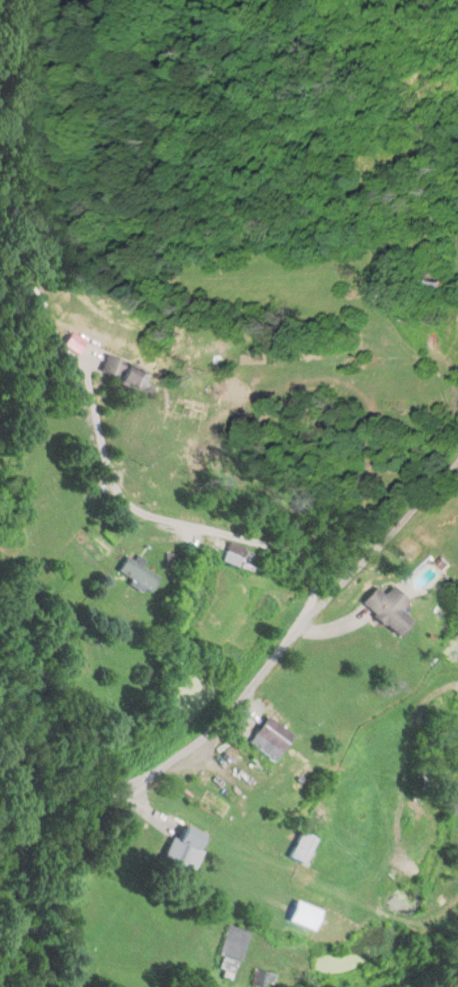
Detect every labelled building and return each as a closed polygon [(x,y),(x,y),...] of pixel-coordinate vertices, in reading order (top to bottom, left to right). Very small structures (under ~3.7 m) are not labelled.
[(149,401),(158,376),(128,365),(129,364),(109,357),(102,375),(123,382),(120,391),(149,401)] [(225,564),(244,571),(250,552),(232,546),(225,564)] [(163,583),(131,558),(120,572),(153,597),(163,583)] [(379,590),(365,606),(403,641),(417,624),(404,612),(413,603),(396,588),(387,598),(379,590)] [(278,763),(298,736),(270,716),(250,743),(278,763)] [(427,773),(417,776),(421,793),(431,790),(427,773)] [(198,871),(212,835),(188,826),(182,841),(175,838),(167,859),(198,871)] [(291,923),(318,933),(326,912),(299,901),(291,923)] [(225,980),(237,983),(250,932),(228,927),(218,970),(227,972),(225,980)]
